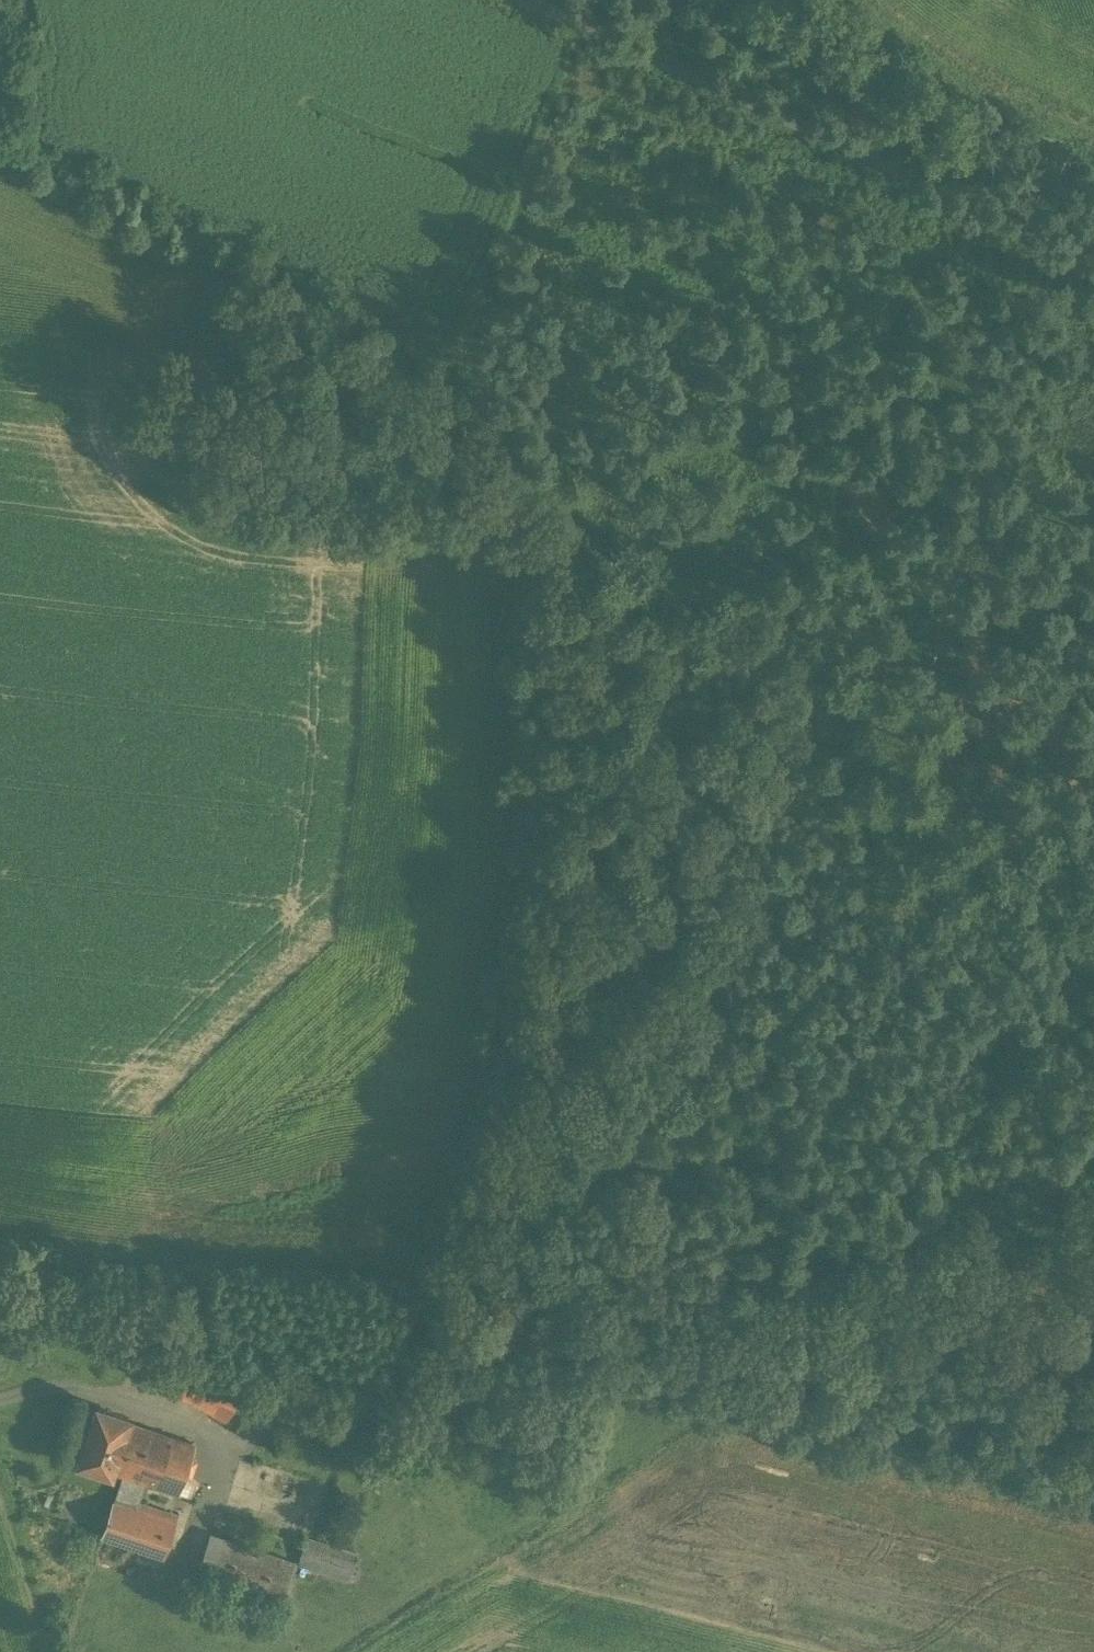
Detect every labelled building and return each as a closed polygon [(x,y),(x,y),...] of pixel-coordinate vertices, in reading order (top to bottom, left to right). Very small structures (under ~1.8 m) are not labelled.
[(247,1374),(152,1327),(140,1348),(130,1370),(226,1418),(247,1374)] [(130,1417),(96,1406),(77,1463),(111,1474),(112,1469),(128,1421),(130,1417)] [(192,1443),(128,1421),(112,1469),(123,1473),(114,1502),(134,1508),(144,1479),(176,1490),(192,1443)] [(114,1502),(112,1501),(101,1534),(163,1555),(174,1522),(134,1508),(114,1502)] [(293,1561),(209,1533),(198,1570),(281,1597),(293,1561)] [(317,1541),(305,1537),(297,1562),(347,1579),(355,1553),(317,1541)]
